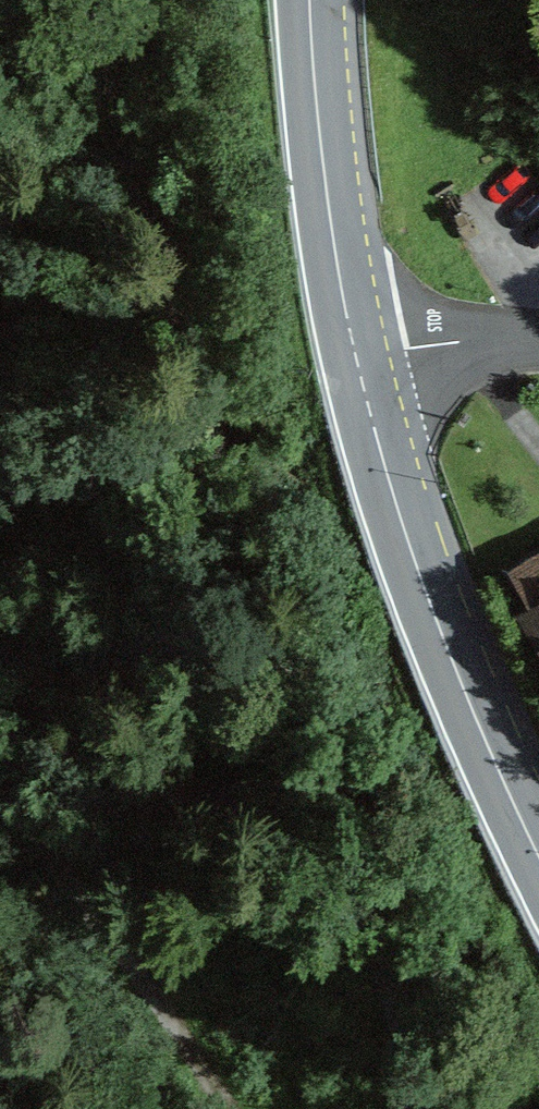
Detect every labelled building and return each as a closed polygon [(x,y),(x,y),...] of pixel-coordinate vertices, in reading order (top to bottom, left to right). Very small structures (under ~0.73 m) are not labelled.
[(512,561),(531,593),(518,601),(538,638),(538,545),(512,561)]
